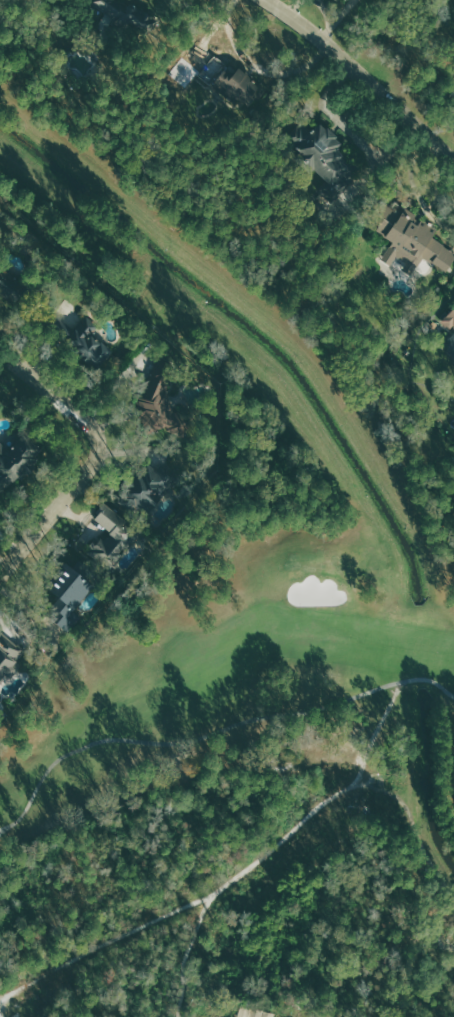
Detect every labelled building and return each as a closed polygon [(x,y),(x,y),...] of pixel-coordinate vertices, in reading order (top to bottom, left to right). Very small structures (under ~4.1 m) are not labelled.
[(90,3),(93,0),(115,0),(151,15),(144,31),(111,26),(90,3)] [(209,57),(238,68),(254,82),(258,94),(248,106),(239,99),(234,104),(196,73),(209,57)] [(297,122),(310,130),(319,125),(340,141),(340,147),(361,164),(332,201),(316,188),(323,179),(297,158),(297,143),(287,132),(297,122)] [(448,239),(419,216),(386,203),(375,216),(399,238),(384,255),(407,275),(418,261),(432,273),(453,261),(453,249),(448,239)] [(3,296),(17,291),(11,271),(6,273),(4,268),(0,269),(0,288),(3,296)] [(439,319),(453,306),(453,330),(439,319)] [(83,319),(65,339),(99,369),(116,349),(83,319)] [(177,377),(147,375),(146,394),(140,393),(138,428),(173,431),(177,377)] [(11,484),(41,456),(22,435),(8,447),(3,442),(0,445),(0,472),(11,484)] [(148,513),(173,484),(149,462),(134,478),(131,475),(120,487),(148,513)] [(93,518),(107,529),(89,550),(112,568),(141,533),(105,503),(93,518)] [(43,593),(55,601),(45,615),(66,628),(94,583),(63,563),(43,593)] [(6,632),(0,638),(0,681),(28,656),(6,632)] [(254,1007),(243,1003),(238,1016),(250,1016),(254,1007)] [(258,1009),(256,1016),(276,1016),(277,1013),(258,1009)]
